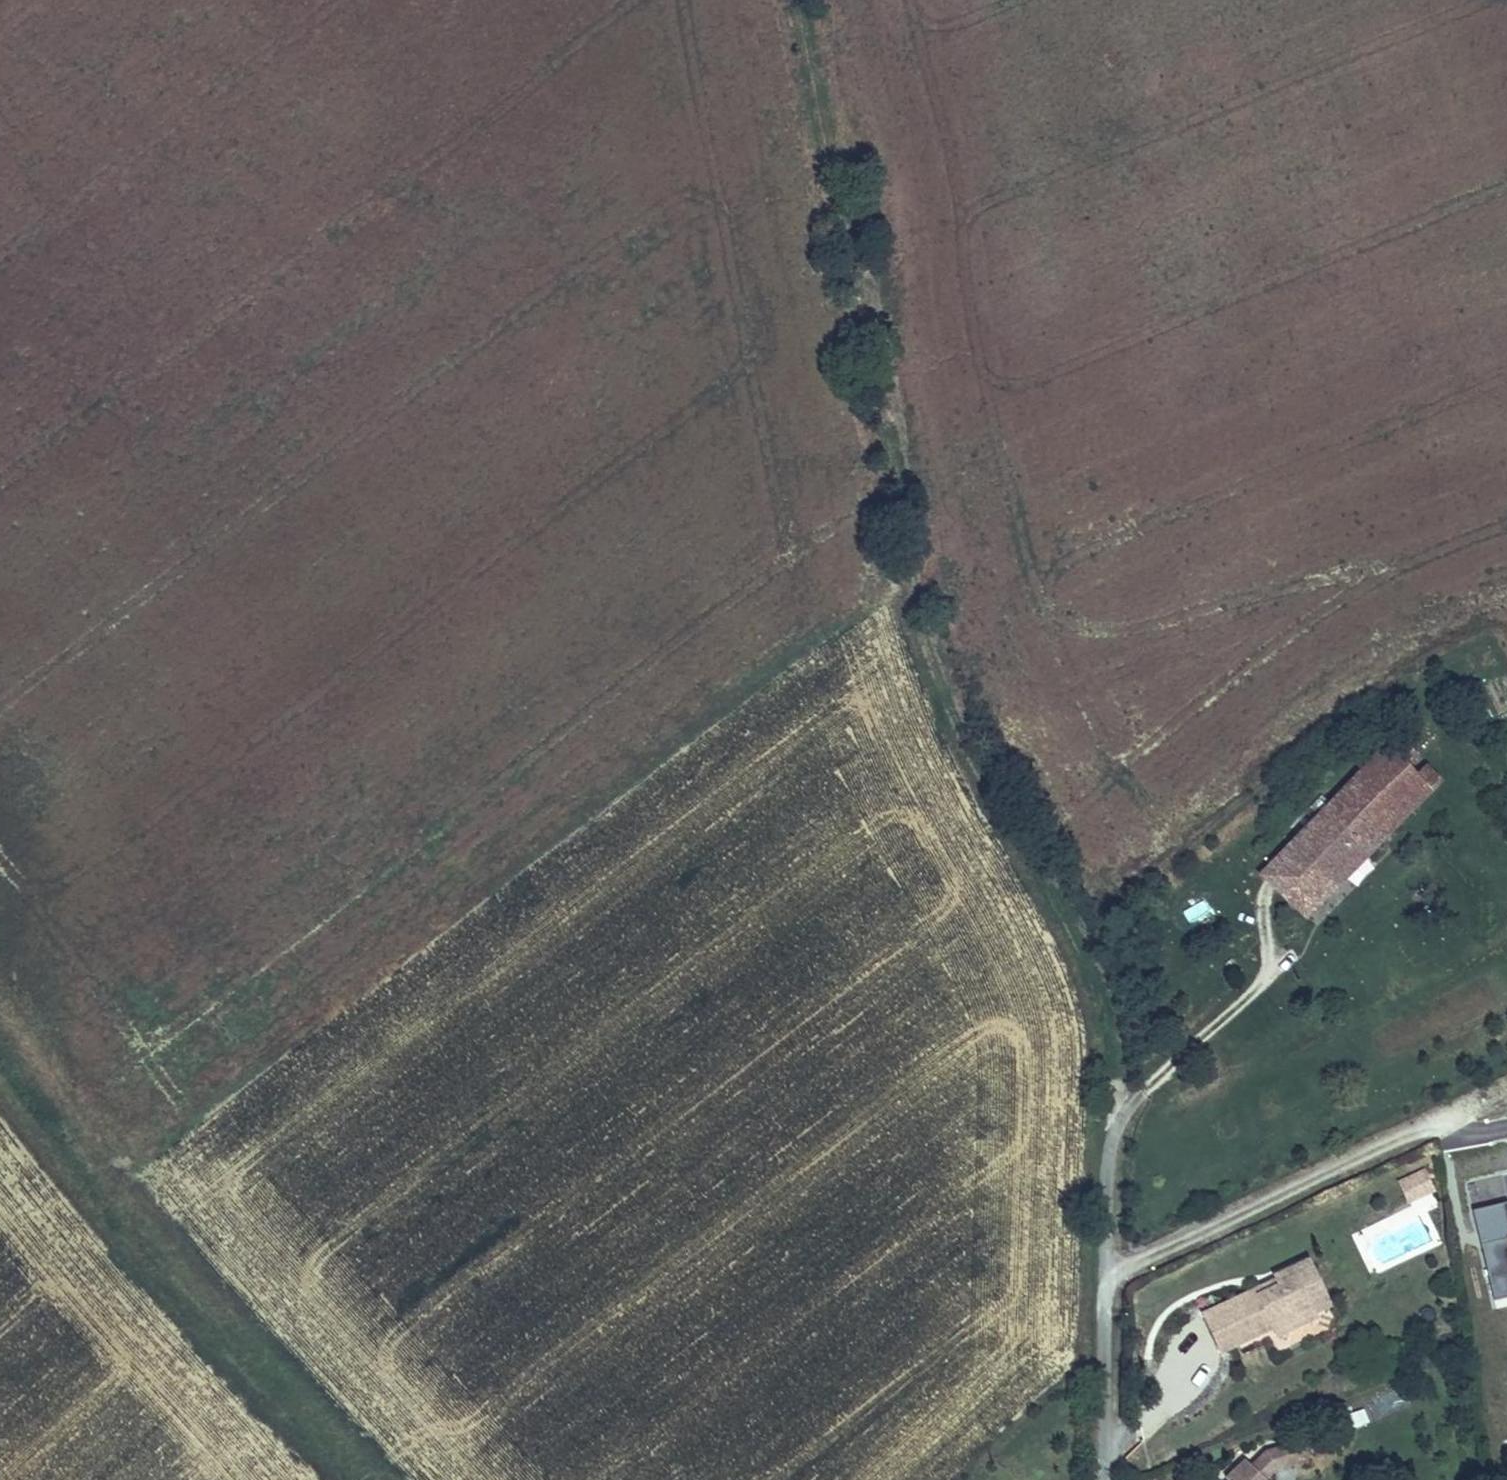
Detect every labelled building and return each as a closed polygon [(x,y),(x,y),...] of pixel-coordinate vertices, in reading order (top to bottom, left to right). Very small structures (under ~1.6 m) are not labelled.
[(1387,748),(1290,844),(1339,893),(1434,795),(1387,748)] [(1339,893),(1290,844),(1258,877),(1307,926),(1339,893)] [(1404,1205),(1434,1196),(1426,1170),(1396,1178),(1404,1205)] [(1473,1210),(1496,1312),(1506,1309),(1506,1203),(1473,1210)] [(1319,1317),(1334,1310),(1310,1261),(1273,1277),(1275,1281),(1200,1314),(1221,1360),(1272,1335),(1277,1346),(1320,1324),(1319,1317)] [(1267,1452),(1252,1464),(1266,1479),(1269,1479),(1278,1473),(1296,1470),(1296,1446),(1267,1452)] [(1252,1464),(1241,1476),(1238,1479),(1266,1479),(1252,1464)]
